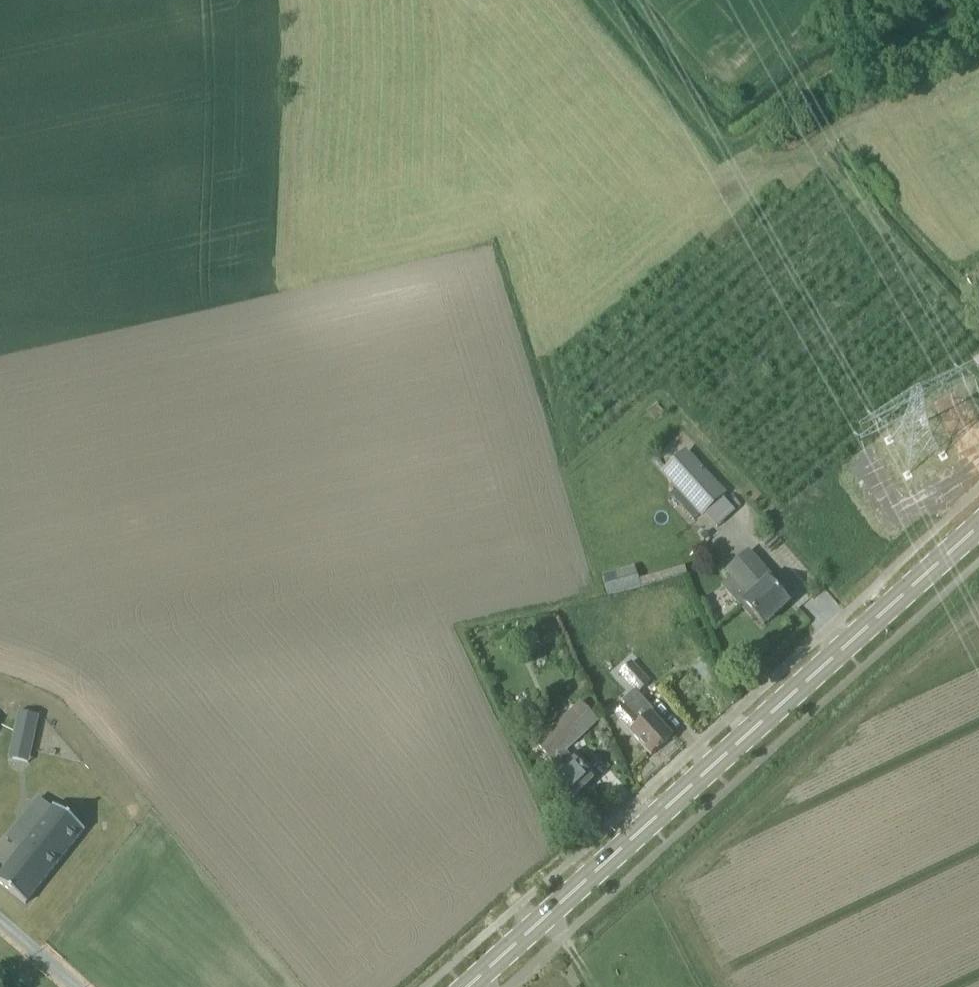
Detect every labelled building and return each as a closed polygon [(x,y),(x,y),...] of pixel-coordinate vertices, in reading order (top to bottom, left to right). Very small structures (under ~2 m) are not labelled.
[(664,474),(702,515),(724,494),(686,453),(664,474)] [(776,589),(769,581),(772,579),(748,552),(727,571),(733,577),(750,596),(743,603),(745,604),(742,606),(751,617),(754,614),(764,626),(789,603),(776,589)] [(626,707),(615,716),(652,756),(672,737),(653,715),(651,714),(654,711),(638,694),(639,693),(649,685),(630,663),(619,673),(635,691),(622,702),(626,707)] [(538,745),(554,763),(555,762),(565,773),(554,782),(571,800),(593,781),(566,752),(581,738),(598,723),(582,705),(538,745)] [(19,712),(9,759),(29,763),(39,716),(19,712)] [(38,799),(15,826),(29,837),(19,850),(0,874),(0,887),(23,905),(82,832),(52,808),(51,810),(38,799)]
